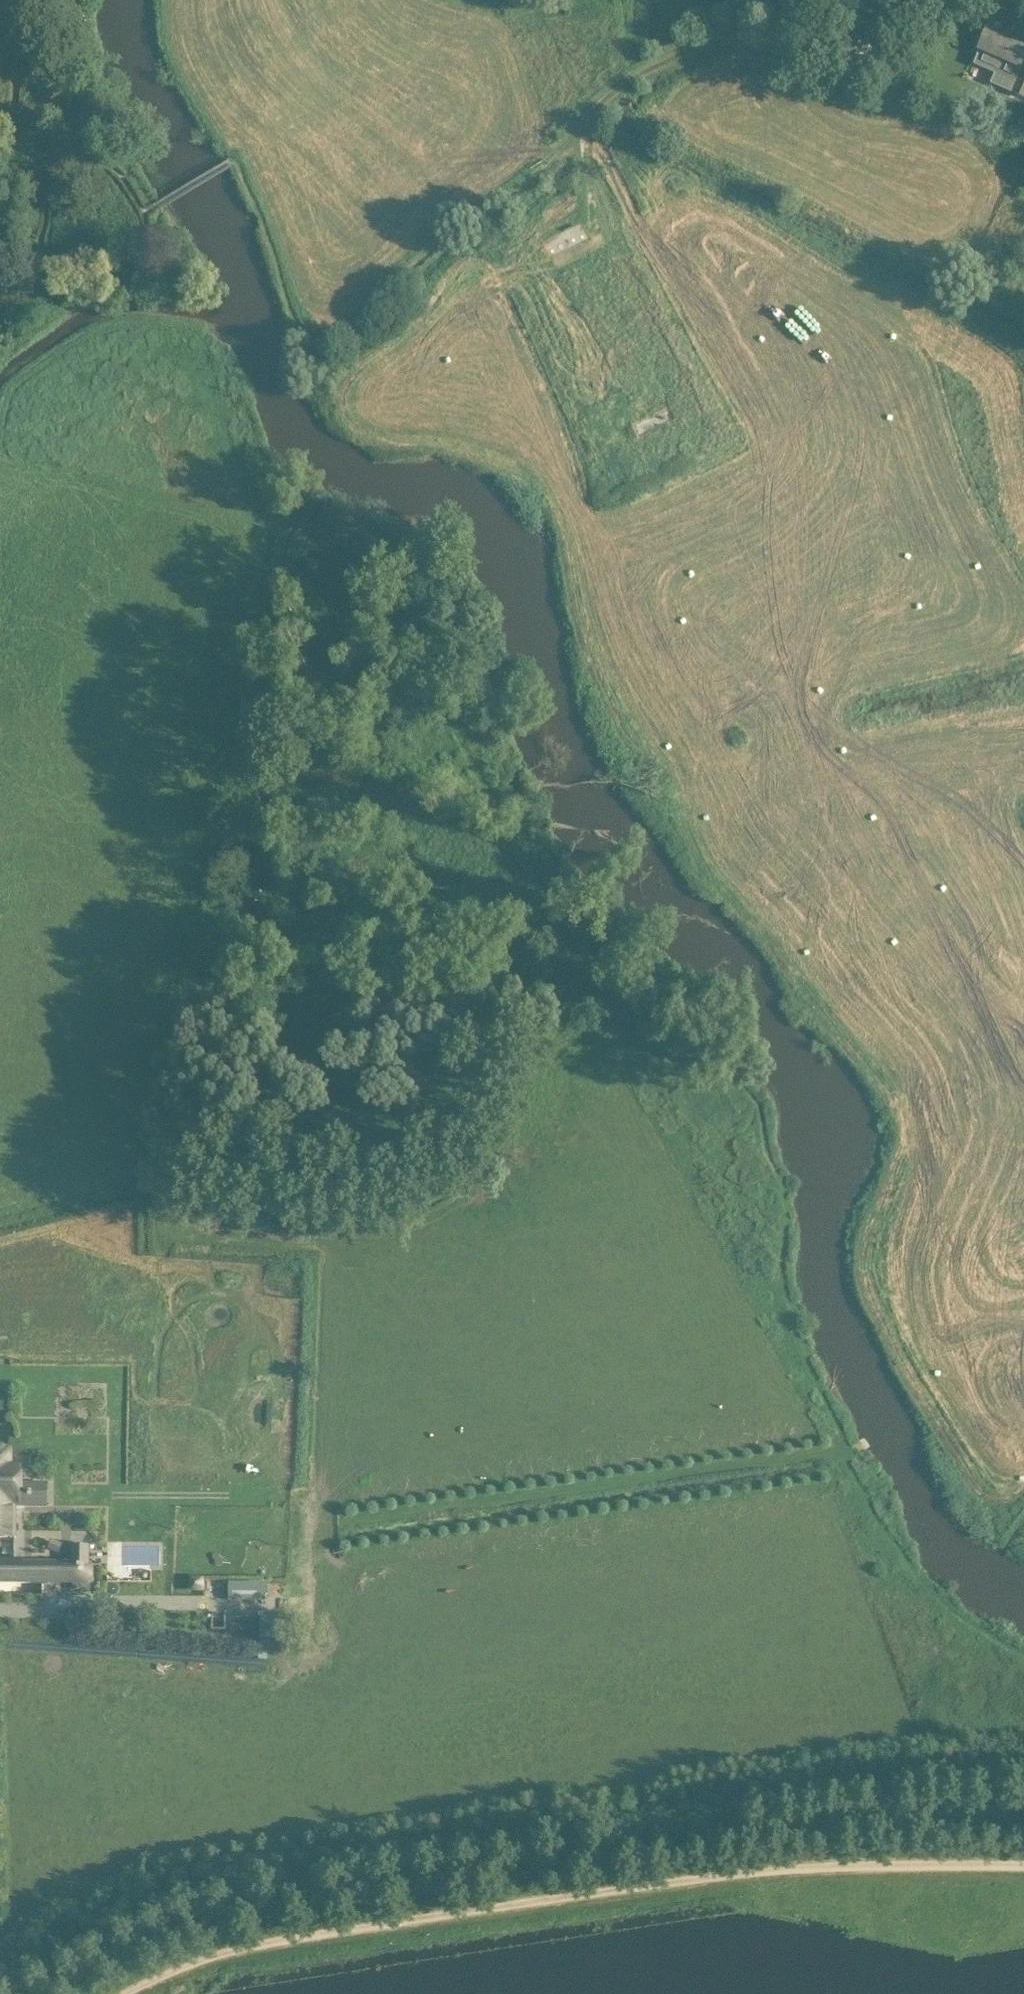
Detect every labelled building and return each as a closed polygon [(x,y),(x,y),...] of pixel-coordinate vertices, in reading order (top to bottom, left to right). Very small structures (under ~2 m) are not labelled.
[(974,64),(995,73),(1015,81),(1011,92),(1023,98),(1023,40),(1000,30),(1001,28),(998,26),(997,29),(990,26),(989,28),(987,27),(984,34),(986,35),(982,44),(980,50),(975,63),(974,64)] [(8,1537),(8,1565),(0,1565),(0,1581),(15,1581),(43,1581),(42,1594),(72,1595),(73,1581),(91,1582),(91,1566),(89,1566),(89,1546),(73,1545),(73,1528),(20,1527),(20,1518),(16,1518),(16,1506),(31,1506),(32,1483),(22,1483),(22,1479),(26,1479),(26,1472),(22,1472),(22,1466),(10,1466),(10,1448),(11,1423),(0,1423),(0,1537),(8,1537)] [(234,1599),(271,1600),(272,1582),(235,1581),(234,1599)] [(263,1647),(285,1647),(286,1615),(264,1614),(263,1647)]
